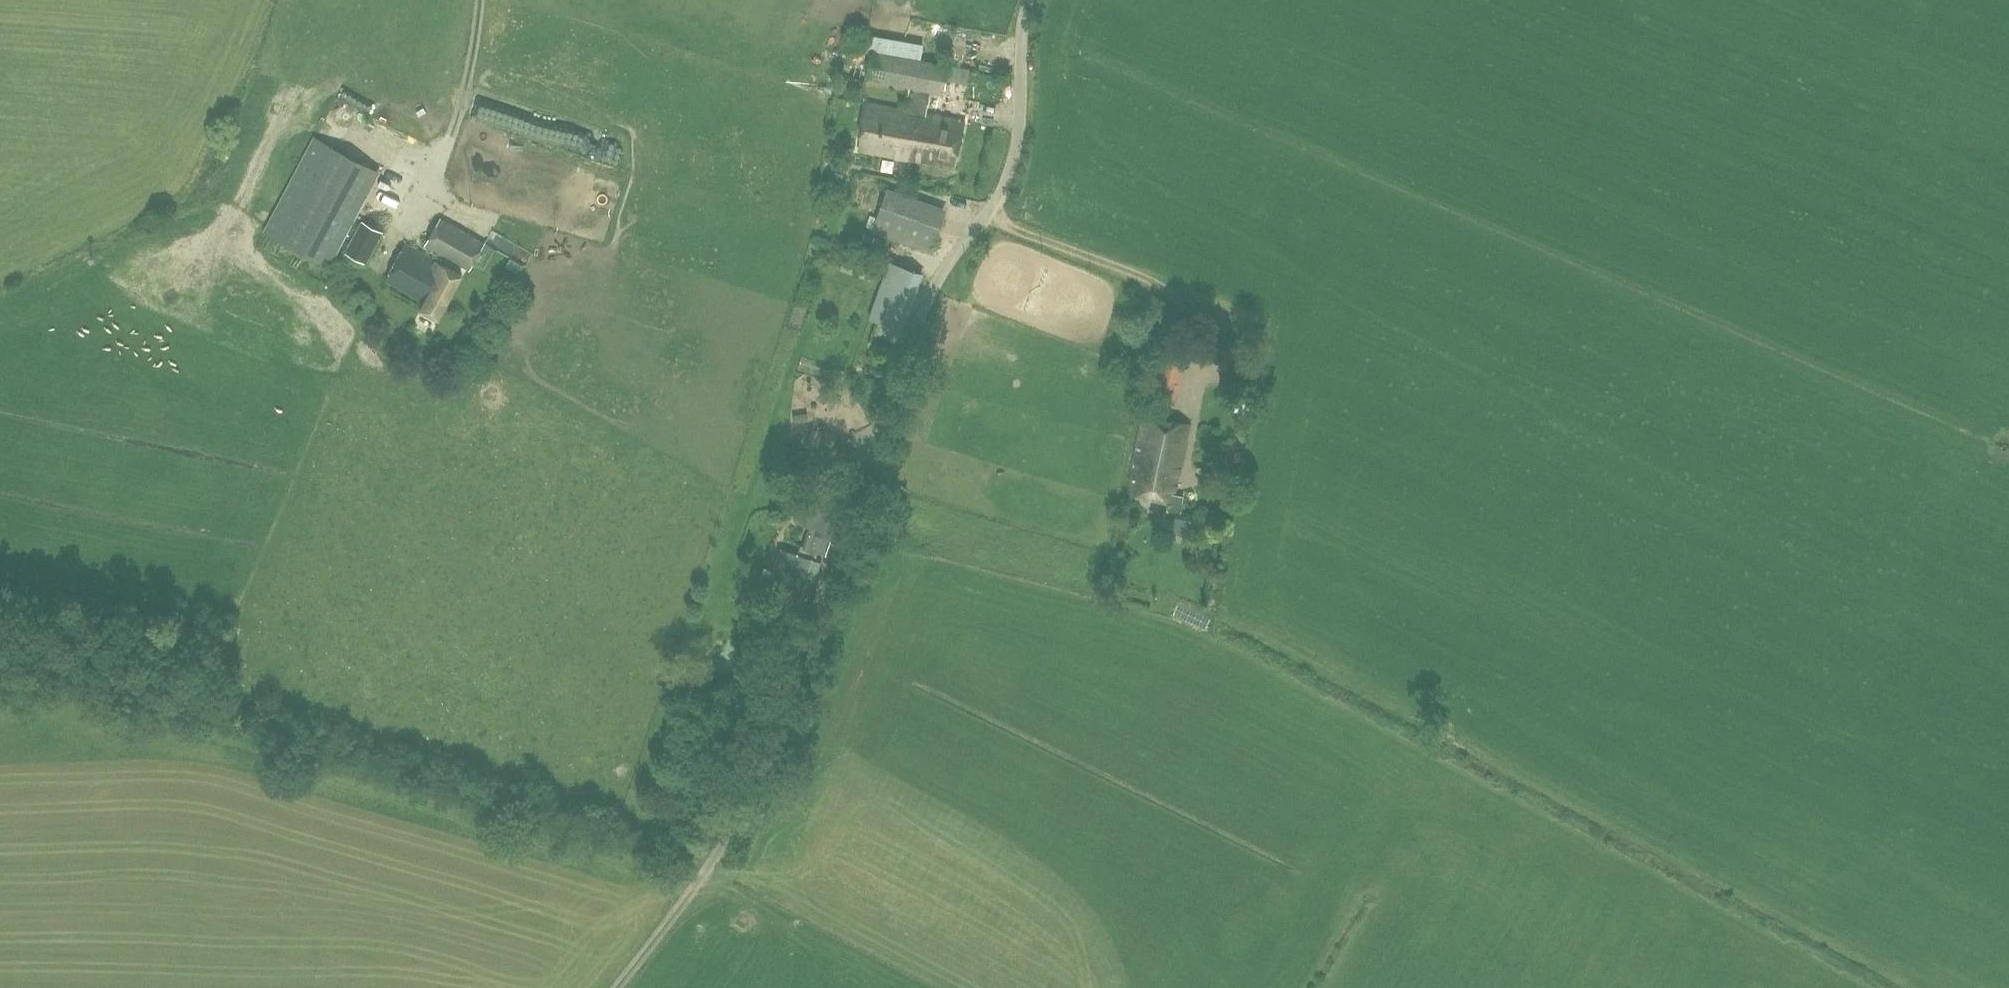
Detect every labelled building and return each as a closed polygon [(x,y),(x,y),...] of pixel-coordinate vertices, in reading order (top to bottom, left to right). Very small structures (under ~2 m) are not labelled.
[(882,33),(929,40),(931,23),(884,16),(882,33)] [(956,166),(965,121),(933,115),(927,114),(931,94),(944,96),(949,65),(872,52),(867,83),(909,90),(905,110),(868,103),(859,150),(911,160),(911,159),(956,166)] [(329,266),(380,171),(317,137),(266,232),(329,266)] [(876,159),(872,174),(884,177),(887,162),(876,159)] [(932,251),(943,219),(884,197),(873,230),(932,251)] [(426,245),(469,270),(485,243),(441,218),(426,245)] [(382,232),(363,221),(346,252),(366,262),(382,232)] [(406,244),(386,280),(427,302),(423,309),(439,318),(463,275),(406,244)] [(884,280),(917,292),(923,273),(891,262),(884,280)] [(903,330),(910,311),(877,299),(871,318),(903,330)] [(1185,361),(1156,356),(1149,386),(1178,393),(1185,361)] [(1144,414),(1128,493),(1170,502),(1167,519),(1191,525),(1193,514),(1182,512),(1185,496),(1176,494),(1190,423),(1144,414)] [(824,536),(834,507),(825,503),(805,497),(797,521),(811,526),(804,546),(826,555),(831,539),(824,536)] [(803,555),(790,592),(808,599),(822,562),(803,555)]
